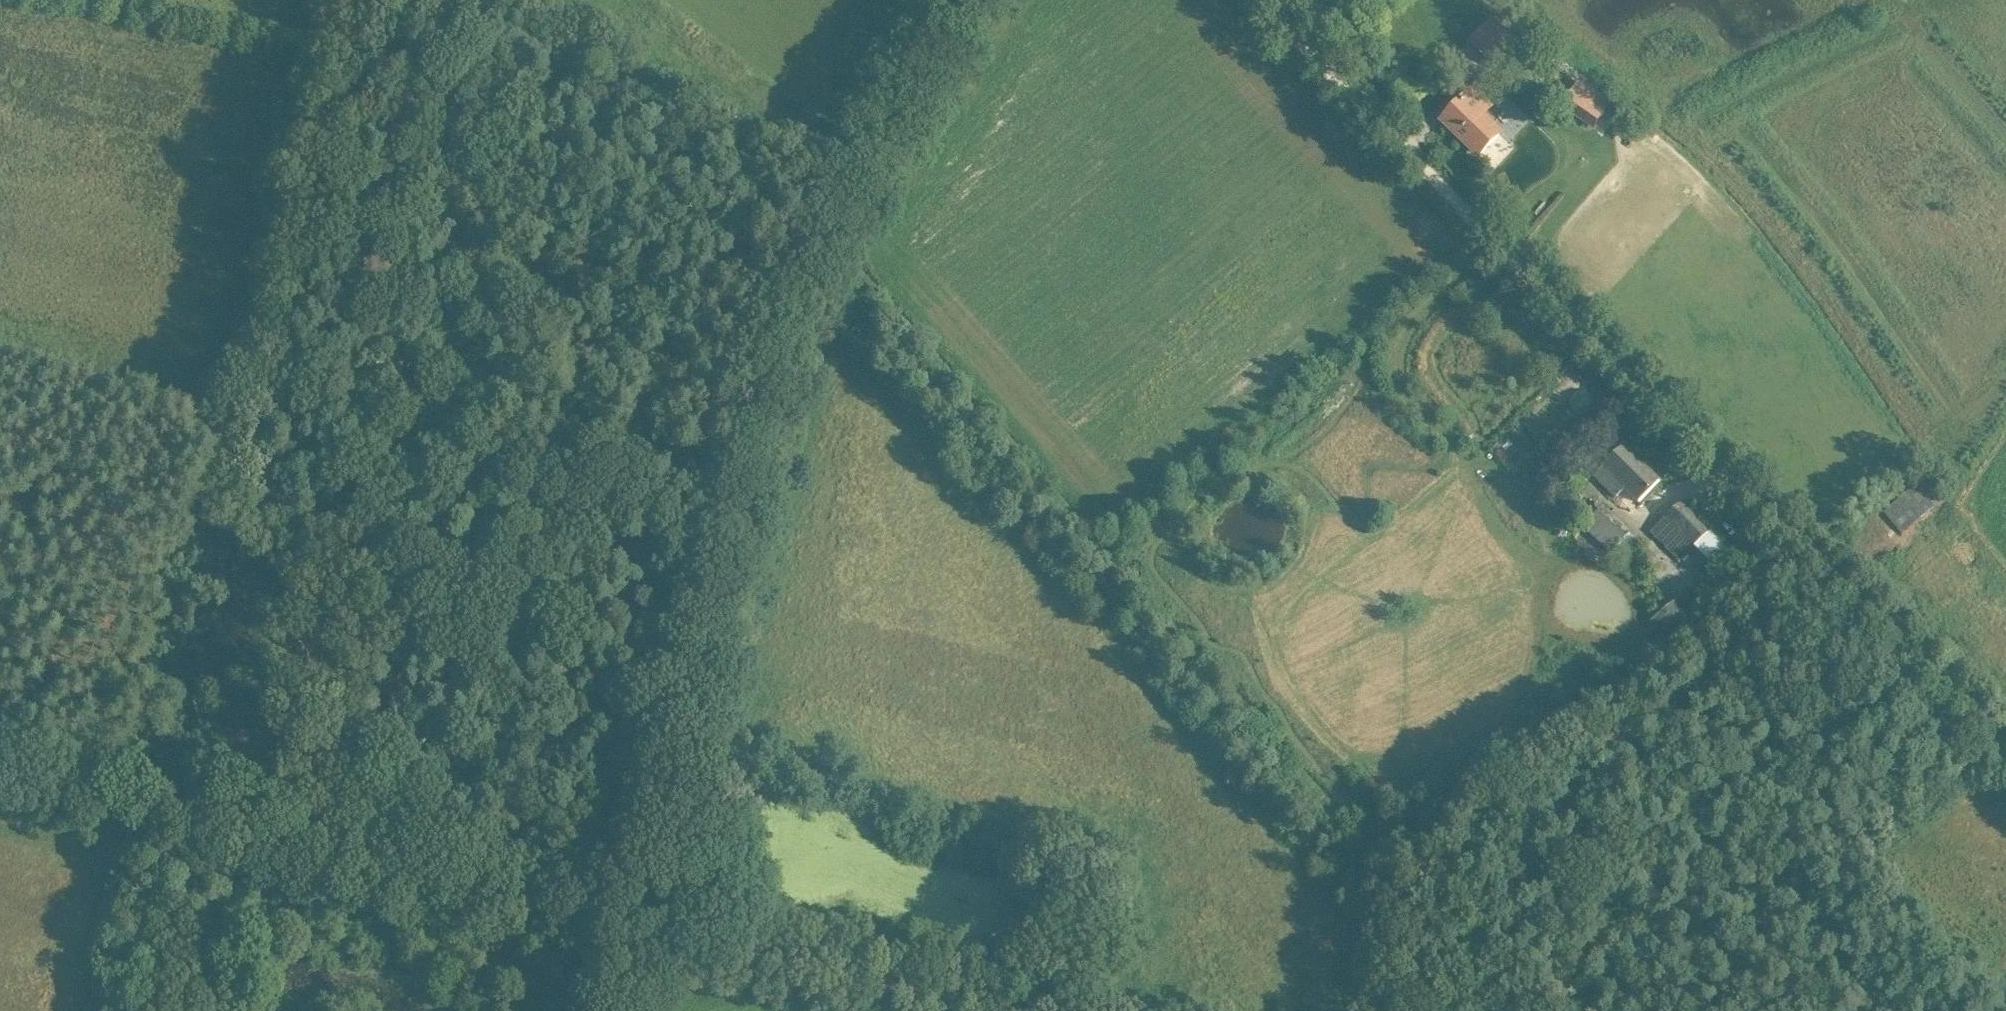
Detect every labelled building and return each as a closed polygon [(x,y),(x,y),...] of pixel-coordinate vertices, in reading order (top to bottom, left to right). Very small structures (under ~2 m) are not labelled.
[(1497,36),(1481,51),(1499,68),(1514,53),(1497,36)] [(1566,107),(1596,128),(1612,105),(1582,84),(1566,107)] [(1476,89),(1445,121),(1480,155),(1501,132),(1482,114),(1491,104),(1476,89)] [(1660,481),(1624,446),(1594,476),(1616,498),(1625,490),(1638,503),(1660,481)] [(1913,537),(1949,496),(1929,477),(1892,518),(1913,537)] [(1681,503),(1652,533),(1681,561),(1694,548),(1710,531),(1681,503)] [(1590,526),(1589,528),(1594,534),(1603,542),(1613,552),(1631,534),(1606,510),(1590,526)] [(1682,602),(1656,623),(1677,650),(1683,645),(1700,631),(1704,628),(1703,627),(1710,621),(1691,598),(1683,604),(1682,602)]
